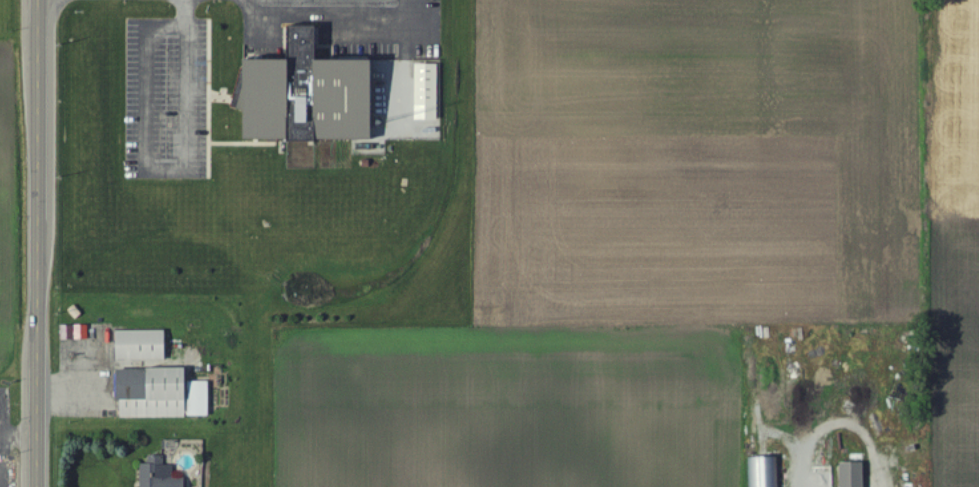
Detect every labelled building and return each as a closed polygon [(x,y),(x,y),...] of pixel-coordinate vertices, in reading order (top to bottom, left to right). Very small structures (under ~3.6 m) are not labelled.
[(379,61),(320,61),(321,27),(294,27),(294,61),(247,61),(247,83),(237,83),(237,110),(250,110),(250,140),(296,140),(296,87),(311,87),(311,90),(319,90),(319,98),(305,98),(305,124),(320,124),(320,141),(379,141),(379,61)] [(417,121),(441,121),(441,64),(418,64),(417,121)] [(64,340),(90,339),(90,326),(63,326),(64,340)] [(118,332),(119,361),(168,360),(168,331),(118,332)] [(122,418),(211,418),(211,382),(190,382),(190,369),(118,370),(118,401),(122,401),(122,418)] [(149,457),(149,465),(142,465),(142,486),(187,486),(187,479),(174,479),(174,466),(165,466),(165,457),(149,457)] [(751,486),(781,486),(780,458),(751,459),(751,486)] [(867,463),(842,464),(843,486),(867,486),(867,463)]
